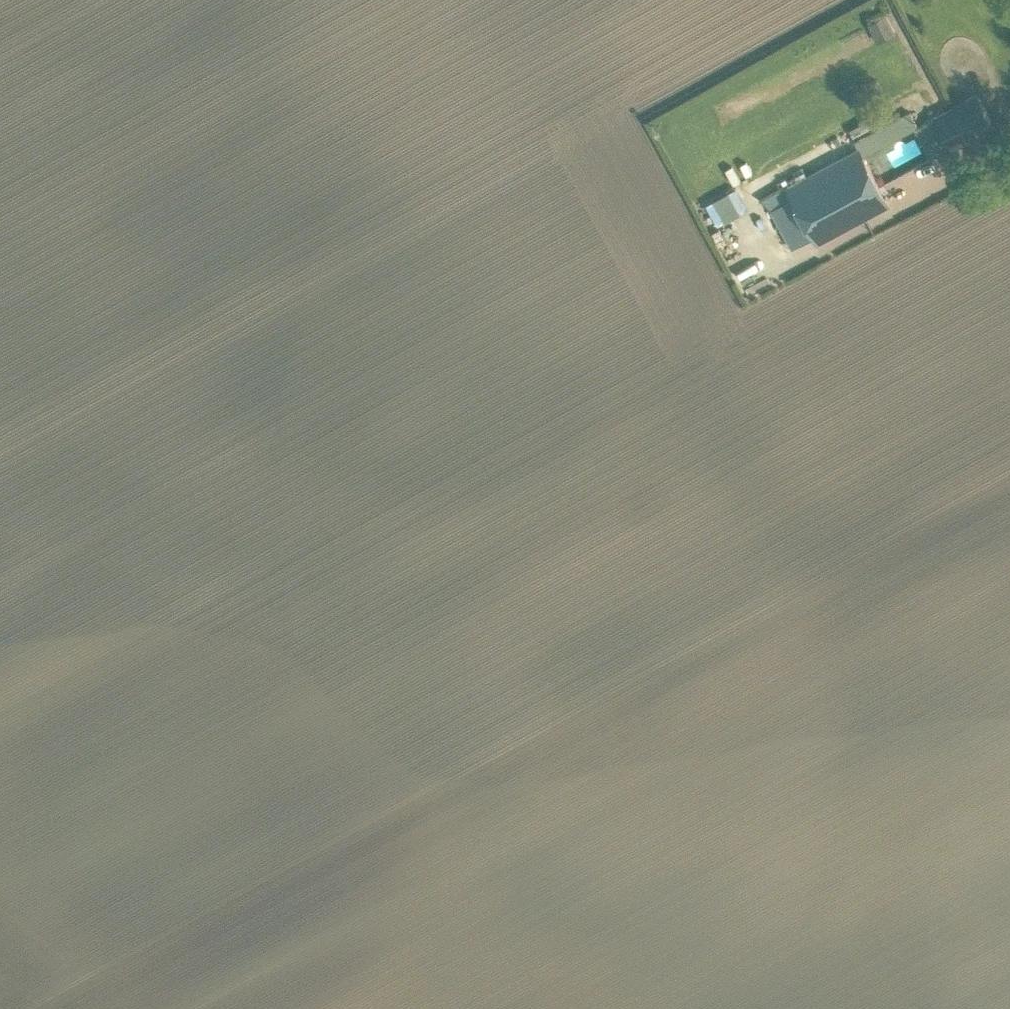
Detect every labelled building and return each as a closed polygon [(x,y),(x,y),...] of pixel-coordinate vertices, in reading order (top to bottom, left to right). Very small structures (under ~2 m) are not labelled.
[(863,22),(873,41),(891,32),(880,12),(863,22)] [(845,129),(849,137),(890,116),(885,108),(845,129)] [(788,183),(816,238),(888,200),(860,146),(788,183)] [(734,186),(701,202),(711,224),(745,209),(734,186)]
